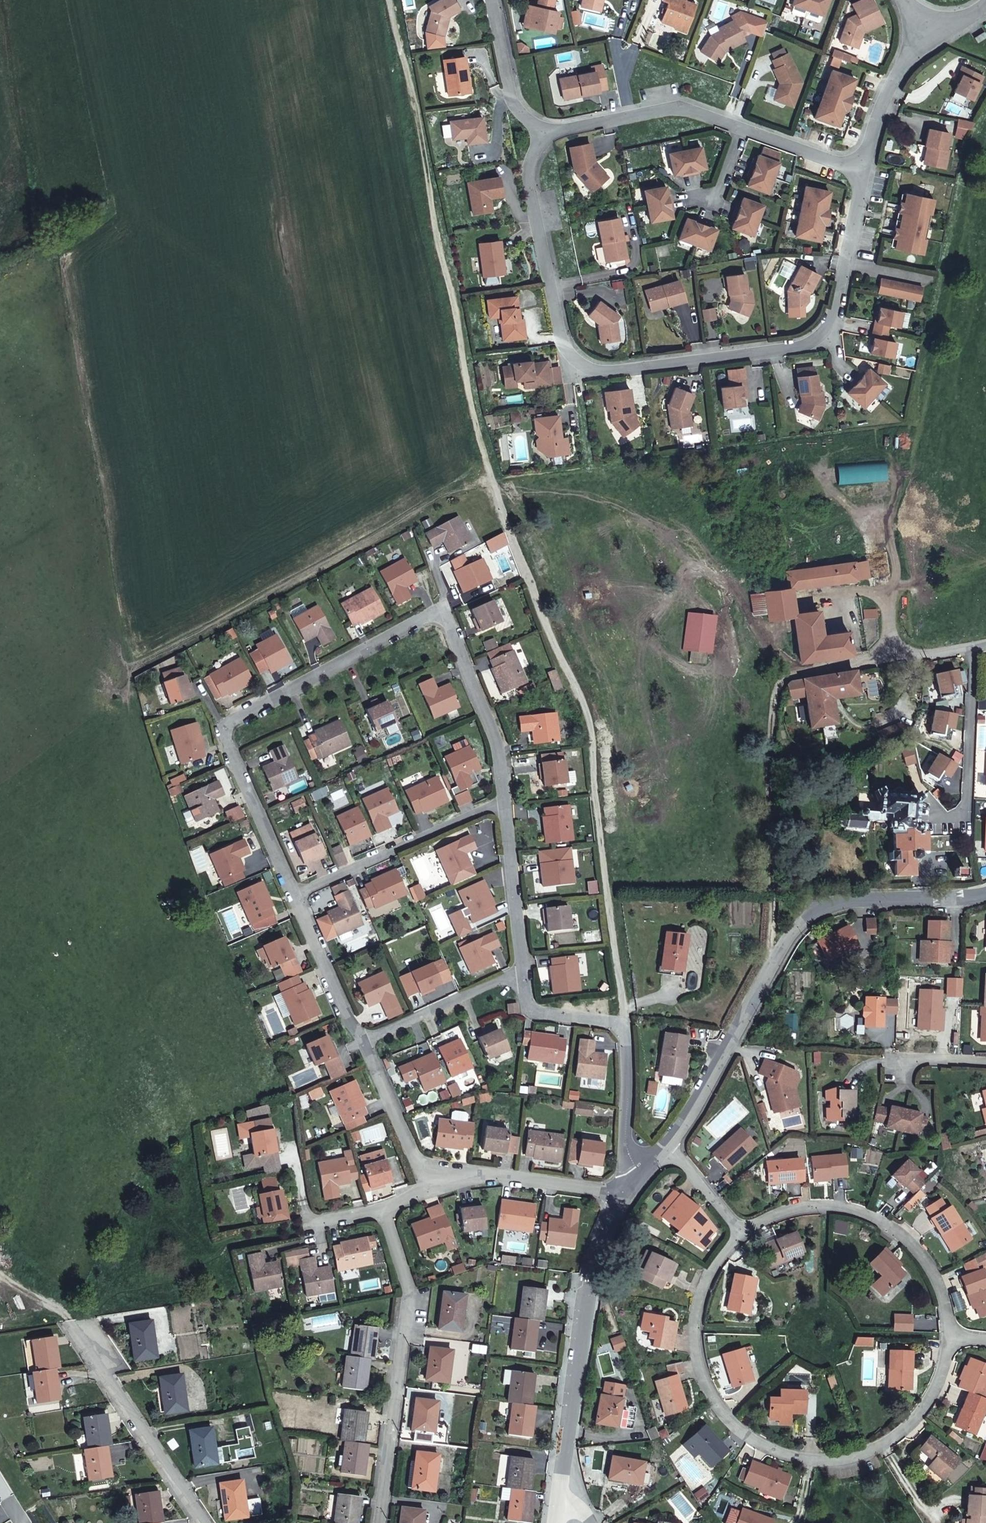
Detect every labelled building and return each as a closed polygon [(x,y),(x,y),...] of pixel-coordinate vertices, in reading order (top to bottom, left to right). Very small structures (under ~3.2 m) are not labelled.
[(429,6),(432,11),(426,32),(443,36),(447,22),(445,19),(446,17),(459,9),(454,0),(439,0),(429,6)] [(527,27),(545,30),(554,32),(558,11),(546,8),(548,0),(538,0),(538,1),(540,4),(537,7),(531,5),(527,27)] [(664,22),(678,27),(677,28),(687,32),(698,4),(686,1),(687,0),(665,0),(664,1),(670,3),(664,22)] [(792,4),(793,5),(807,9),(810,0),(793,0),(792,4)] [(807,9),(822,15),(827,0),(810,0),(807,9)] [(860,36),(863,29),(882,19),(871,0),(854,0),(850,2),(855,11),(847,18),(840,42),(854,46),(857,35),(860,36)] [(523,26),(527,27),(531,5),(528,5),(523,26)] [(807,9),(793,5),(791,12),(804,16),(807,9)] [(729,46),(730,48),(731,49),(746,40),(744,36),(752,31),(740,11),(732,17),(734,20),(720,28),(721,32),(712,37),(703,52),(718,61),(725,48),(729,46)] [(976,41),(985,35),(982,30),(973,36),(976,41)] [(520,42),(517,42),(519,52),(528,50),(528,46),(520,42)] [(722,63),(730,48),(729,46),(725,48),(718,61),(721,63),(722,63)] [(835,51),(833,57),(841,59),(843,54),(835,51)] [(801,82),(787,53),(772,60),(776,68),(773,69),(780,83),(783,84),(781,87),(778,88),(774,99),(793,106),(801,82)] [(465,76),(469,75),(466,56),(444,59),(450,95),(467,92),(465,76)] [(582,92),(583,94),(600,90),(599,89),(608,87),(603,63),(592,66),(593,71),(561,78),(565,96),(582,92)] [(961,75),(958,82),(954,91),(972,99),(982,76),(961,66),(958,73),(961,75)] [(849,95),(855,78),(832,70),(815,117),(838,125),(844,109),(846,102),(849,95)] [(852,96),(849,95),(846,102),(844,109),(847,110),(852,96)] [(450,135),(465,133),(466,140),(484,138),(480,113),(448,118),(450,135)] [(929,129),(927,145),(931,145),(929,164),(947,166),(950,148),(948,147),(950,132),(929,129)] [(602,176),(605,174),(596,163),(592,142),(571,146),(575,168),(580,173),(578,175),(593,191),(605,180),(602,176)] [(684,150),(689,174),(697,173),(697,170),(705,168),(700,146),(684,150)] [(752,162),(750,169),(773,178),(778,163),(777,162),(780,153),(763,147),(760,156),(758,155),(755,163),(752,162)] [(682,176),(689,174),(684,150),(669,153),(673,174),(681,173),(682,176)] [(773,178),(750,169),(747,176),(750,177),(747,185),(767,193),(773,178)] [(482,195),(488,194),(501,192),(498,173),(467,179),(471,205),(483,203),(482,195)] [(644,191),(647,206),(672,201),(670,194),(667,194),(665,186),(644,191)] [(829,191),(805,186),(795,234),(819,239),(823,222),(826,208),(829,191)] [(933,197),(905,192),(903,201),(900,200),(898,212),(901,212),(898,227),(895,226),(893,237),(896,238),(894,247),(922,253),(925,237),(922,237),(924,224),(927,212),(930,213),(933,197)] [(490,207),(488,194),(482,195),(483,203),(471,205),(472,211),(490,207)] [(737,205),(734,212),(758,220),(763,205),(743,198),(740,206),(737,205)] [(672,201),(647,206),(648,208),(651,222),(672,218),(670,209),(673,209),(672,201)] [(758,220),(734,212),(732,219),(734,220),(732,228),(752,235),(758,220)] [(597,219),(605,259),(626,255),(618,215),(597,219)] [(679,238),(694,244),(702,220),(695,218),(694,220),(686,218),(679,238)] [(702,220),(694,244),(709,249),(717,229),(709,226),(710,223),(702,220)] [(499,256),(501,255),(499,237),(477,240),(481,273),(501,271),(499,256)] [(769,287),(780,292),(796,265),(784,259),(769,287)] [(787,289),(788,306),(803,306),(808,301),(808,294),(806,293),(808,290),(810,291),(818,275),(800,265),(787,289)] [(748,290),(744,273),(725,277),(729,296),(734,295),(735,301),(732,309),(748,315),(754,302),(751,289),(748,290)] [(922,286),(880,277),(878,292),(919,300),(922,286)] [(679,279),(645,289),(650,307),(668,302),(668,305),(685,299),(679,279)] [(507,337),(523,335),(520,316),(517,317),(514,294),(486,298),(488,315),(497,314),(499,313),(500,319),(499,319),(500,329),(505,328),(507,337)] [(598,299),(587,313),(600,323),(597,327),(599,340),(616,337),(614,317),(616,314),(598,299)] [(668,302),(650,307),(651,310),(668,305),(668,302)] [(870,352),(892,357),(895,341),(886,339),(889,324),(899,326),(902,311),(880,306),(877,321),(875,320),(873,328),(871,336),(873,336),(870,352)] [(715,308),(703,309),(704,319),(716,317),(715,308)] [(518,362),(518,360),(511,361),(511,363),(502,365),(504,382),(514,381),(514,378),(524,377),(532,376),(533,378),(547,377),(544,359),(531,361),(530,358),(524,359),(524,361),(518,362)] [(525,384),(548,381),(560,379),(558,364),(549,366),(548,358),(544,359),(547,377),(533,378),(532,376),(524,377),(525,384)] [(879,362),(877,371),(886,372),(888,364),(879,362)] [(798,365),(800,374),(818,371),(817,363),(798,365)] [(728,369),(729,377),(745,375),(744,367),(728,369)] [(852,385),(846,391),(863,406),(884,382),(868,367),(862,374),(860,372),(850,383),(852,385)] [(808,403),(805,412),(821,417),(826,401),(824,387),(823,388),(820,388),(820,382),(818,371),(800,374),(802,391),(803,391),(806,391),(808,403)] [(721,386),(723,406),(743,404),(742,397),(742,391),(747,391),(745,375),(729,377),(730,385),(721,386)] [(623,423),(628,429),(637,422),(631,413),(630,411),(632,410),(628,387),(603,390),(606,408),(609,407),(611,420),(617,428),(623,423)] [(686,410),(692,394),(674,387),(668,403),(670,404),(668,409),(671,427),(690,424),(688,411),(686,410)] [(511,413),(512,420),(520,419),(519,412),(511,413)] [(538,433),(540,449),(546,454),(567,451),(565,435),(558,436),(557,431),(559,431),(557,412),(533,416),(536,432),(538,433)] [(622,434),(628,429),(623,423),(617,428),(622,434)] [(466,533),(459,519),(426,535),(432,548),(445,541),(451,553),(471,544),(466,533)] [(490,580),(480,560),(471,564),(453,573),(458,584),(461,582),(465,592),(490,580)] [(866,560),(838,563),(833,564),(835,582),(845,581),(869,577),(866,560)] [(413,582),(403,562),(379,575),(396,608),(408,602),(402,589),(413,582)] [(808,567),(811,585),(835,582),(833,564),(817,566),(808,567)] [(769,618),(793,614),(790,593),(795,592),(794,587),(811,585),(808,567),(787,570),(789,586),(764,590),(767,605),(767,610),(769,618)] [(384,614),(371,590),(340,607),(352,629),(370,619),(371,621),(384,614)] [(764,610),(767,610),(767,605),(764,590),(751,592),(764,610)] [(500,621),(490,601),(476,607),(469,610),(475,624),(473,625),(477,632),(500,621)] [(289,613),(293,620),(306,613),(303,606),(289,613)] [(333,639),(316,608),(306,613),(293,620),(304,641),(316,635),(322,645),(333,639)] [(793,614),(801,661),(827,656),(851,653),(848,630),(821,634),(817,610),(793,614)] [(713,616),(689,612),(686,631),(684,648),(689,649),(707,652),(709,652),(709,646),(713,616)] [(290,664),(275,637),(261,645),(254,648),(257,652),(267,671),(269,674),(279,668),(279,670),(290,664)] [(486,653),(488,659),(511,649),(508,643),(486,653)] [(526,682),(511,649),(488,659),(497,678),(495,679),(501,693),(512,688),(526,682)] [(257,677),(267,671),(257,652),(246,658),(257,677)] [(253,686),(239,662),(226,669),(210,678),(221,699),(238,690),(240,693),(253,686)] [(557,677),(553,668),(546,671),(549,681),(557,677)] [(832,698),(858,694),(855,671),(792,682),(788,687),(789,698),(800,696),(799,693),(805,692),(806,695),(811,727),(836,723),(832,698)] [(437,691),(431,677),(417,683),(432,717),(457,706),(448,686),(437,691)] [(557,677),(549,681),(553,690),(561,687),(557,680),(557,677)] [(192,693),(187,678),(173,682),(165,684),(172,706),(196,699),(194,692),(192,693)] [(210,678),(203,682),(214,703),(221,699),(210,678)] [(371,706),(372,708),(378,705),(375,700),(369,702),(371,706)] [(395,723),(385,701),(378,705),(372,708),(371,706),(364,709),(375,733),(385,728),(395,723)] [(532,728),(534,742),(550,740),(558,739),(555,712),(518,716),(520,730),(530,728),(532,728)] [(348,746),(337,722),(324,728),(325,730),(307,738),(308,739),(316,756),(317,760),(348,746)] [(202,739),(198,725),(184,729),(171,733),(181,767),(205,760),(200,740),(202,739)] [(455,739),(459,749),(470,744),(466,734),(455,739)] [(316,756),(308,739),(301,742),(309,759),(316,756)] [(474,780),(469,769),(468,767),(479,761),(471,743),(470,744),(459,749),(444,755),(459,787),(474,780)] [(296,780),(281,747),(268,753),(274,766),(262,771),(272,791),(290,783),(296,780)] [(562,760),(561,753),(555,754),(540,756),(541,762),(539,763),(540,775),(542,774),(543,786),(549,785),(566,783),(563,760),(562,760)] [(414,813),(423,809),(432,804),(433,807),(434,807),(447,801),(436,778),(404,793),(414,813)] [(222,797),(216,784),(201,791),(184,799),(194,822),(214,813),(209,803),(222,797)] [(921,833),(920,832),(921,825),(916,822),(915,822),(916,803),(922,798),(918,792),(912,797),(884,793),(880,786),(874,789),(878,798),(877,810),(866,809),(866,807),(858,806),(858,807),(851,807),(850,814),(846,813),(845,813),(843,813),(842,814),(840,816),(839,818),(838,818),(838,819),(838,820),(839,821),(840,823),(840,824),(842,826),(844,826),(844,827),(845,827),(862,828),(864,828),(865,827),(864,826),(865,817),(890,820),(890,829),(894,829),(911,829),(911,833),(921,833)] [(383,817),(388,815),(396,811),(386,789),(361,800),(377,834),(389,828),(383,817)] [(545,829),(542,829),(544,842),(571,838),(566,805),(543,808),(544,819),(545,829)] [(228,810),(233,822),(243,818),(237,806),(228,810)] [(369,833),(357,807),(347,812),(336,817),(349,845),(361,839),(360,838),(369,833)] [(290,834),(294,844),(314,835),(309,825),(290,834)] [(911,829),(894,829),(894,834),(894,851),(889,851),(889,860),(894,860),(895,875),(913,875),(912,859),(916,860),(920,857),(919,851),(926,851),(926,831),(920,832),(921,833),(911,833),(911,829)] [(294,844),(298,851),(317,842),(314,835),(294,844)] [(475,849),(469,837),(456,843),(435,853),(451,886),(475,875),(471,866),(467,867),(462,855),(475,849)] [(231,876),(241,872),(238,865),(236,860),(248,855),(242,842),(209,857),(220,881),(222,881),(225,886),(234,882),(231,876)] [(317,842),(298,851),(303,863),(311,860),(317,857),(318,859),(324,856),(317,842)] [(340,847),(331,852),(337,864),(346,860),(340,847)] [(542,873),(541,873),(541,876),(542,885),(574,882),(571,859),(541,862),(542,873)] [(965,877),(966,867),(955,866),(954,876),(965,877)] [(241,872),(231,876),(234,882),(244,878),(241,872)] [(365,891),(360,894),(361,897),(369,914),(407,897),(395,872),(382,877),(383,880),(372,885),(364,889),(365,891)] [(489,894),(483,881),(475,884),(458,892),(472,922),(494,912),(486,895),(489,894)] [(273,915),(270,907),(265,897),(267,896),(261,883),(237,894),(251,925),(252,925),(273,915)] [(333,897),(346,891),(342,883),(336,885),(330,889),(333,897)] [(327,915),(337,936),(347,931),(362,925),(356,913),(346,891),(333,897),(338,906),(339,909),(335,911),(327,915)] [(570,926),(568,905),(544,908),(545,920),(547,920),(548,929),(570,926)] [(326,912),(327,915),(335,911),(339,909),(338,906),(326,912)] [(273,915),(252,925),(256,933),(277,923),(273,915)] [(877,918),(869,917),(868,931),(875,932),(877,918)] [(862,939),(852,921),(824,937),(834,955),(862,939)] [(925,942),(924,961),(949,962),(950,923),(929,923),(928,942),(925,942)] [(493,963),(488,951),(490,950),(500,945),(494,933),(469,944),(461,948),(472,972),(493,963)] [(272,970),(285,964),(296,959),(292,951),(290,952),(287,946),(284,939),(263,949),(272,970)] [(656,978),(679,982),(681,971),(686,942),(665,939),(662,956),(660,955),(656,978)] [(490,950),(488,951),(493,963),(496,962),(490,950)] [(550,977),(552,992),(579,988),(575,954),(551,957),(552,963),(554,976),(550,977)] [(444,958),(431,964),(440,984),(453,978),(444,958)] [(296,959),(285,964),(288,972),(299,966),(296,959)] [(421,996),(428,993),(427,990),(434,987),(440,984),(431,964),(410,974),(421,996)] [(358,984),(368,1005),(381,999),(382,1002),(387,1012),(395,1008),(399,1007),(393,993),(384,973),(358,984)] [(300,975),(277,985),(281,993),(281,994),(284,992),(304,983),(300,975)] [(284,992),(281,994),(283,998),(296,1025),(320,1013),(314,1001),(312,1002),(307,990),(304,983),(284,992)] [(921,1026),(944,1027),(944,1004),(945,988),(923,988),(921,1026)] [(884,995),(867,994),(867,1003),(864,1005),(864,1012),(867,1014),(866,1022),(883,1023),(884,995)] [(381,999),(368,1005),(369,1008),(382,1002),(381,999)] [(402,1015),(399,1007),(395,1008),(387,1012),(388,1013),(390,1020),(402,1015)] [(488,1034),(487,1031),(479,1035),(489,1057),(510,1048),(502,1028),(494,1032),(488,1034)] [(533,1030),(525,1029),(523,1043),(531,1044),(533,1030)] [(548,1032),(533,1030),(531,1044),(529,1057),(564,1062),(567,1037),(555,1036),(547,1035),(548,1032)] [(316,1065),(327,1059),(329,1058),(338,1054),(339,1054),(336,1048),(333,1049),(331,1044),(327,1036),(307,1045),(316,1065)] [(450,1044),(440,1048),(443,1056),(452,1074),(473,1064),(460,1036),(448,1041),(450,1044)] [(605,1077),(607,1054),(594,1053),(594,1050),(595,1038),(582,1037),(579,1055),(577,1074),(605,1077)] [(658,1058),(655,1078),(675,1080),(677,1080),(679,1061),(677,1061),(679,1041),(658,1038),(656,1053),(658,1058)] [(446,1078),(434,1053),(423,1057),(422,1056),(412,1060),(412,1061),(399,1066),(405,1079),(418,1074),(424,1088),(446,1078)] [(327,1059),(336,1078),(347,1073),(338,1054),(329,1058),(327,1059)] [(763,1071),(780,1077),(779,1088),(782,1106),(802,1103),(799,1089),(802,1077),(804,1072),(800,1066),(768,1056),(763,1071)] [(799,1089),(802,1103),(807,1102),(802,1077),(799,1089)] [(655,1078),(654,1086),(674,1088),(675,1080),(655,1078)] [(335,1095),(347,1123),(366,1114),(367,1114),(362,1101),(359,1095),(362,1094),(357,1081),(333,1091),(335,1095)] [(650,1085),(642,1084),(640,1097),(648,1098),(650,1085)] [(853,1116),(854,1090),(839,1090),(839,1087),(835,1088),(830,1090),(830,1101),(832,1101),(832,1109),(830,1109),(830,1118),(844,1118),(844,1116),(853,1116)] [(664,1089),(652,1088),(649,1114),(660,1116),(664,1089)] [(875,1119),(889,1122),(888,1126),(918,1133),(919,1129),(925,1130),(928,1116),(922,1115),(922,1112),(891,1105),(891,1107),(879,1105),(875,1119)] [(264,1107),(249,1112),(251,1117),(265,1112),(264,1107)] [(453,1112),(452,1119),(467,1121),(468,1114),(466,1112),(456,1111),(453,1112)] [(347,1123),(349,1129),(354,1127),(369,1120),(366,1114),(347,1123)] [(471,1146),(475,1122),(467,1121),(452,1119),(440,1117),(436,1145),(451,1147),(452,1144),(463,1145),(471,1146)] [(261,1133),(277,1130),(275,1120),(259,1123),(261,1133)] [(258,1156),(281,1152),(284,1152),(282,1143),(279,1144),(278,1137),(277,1130),(261,1133),(259,1123),(245,1125),(247,1137),(254,1135),(254,1137),(258,1155),(258,1156)] [(244,1139),(254,1137),(254,1135),(247,1137),(245,1125),(242,1126),(244,1139)] [(520,1151),(522,1133),(509,1131),(510,1128),(488,1125),(484,1147),(492,1148),(499,1149),(498,1152),(506,1153),(507,1149),(520,1151)] [(734,1126),(722,1140),(724,1142),(713,1155),(727,1167),(750,1139),(734,1126)] [(528,1153),(537,1155),(548,1156),(548,1159),(562,1161),(566,1133),(532,1129),(528,1153)] [(583,1139),(571,1137),(568,1162),(579,1163),(583,1139)] [(583,1139),(579,1163),(587,1164),(587,1162),(594,1163),(602,1164),(605,1142),(583,1139)] [(724,1142),(722,1140),(711,1154),(713,1155),(724,1142)] [(366,1165),(387,1158),(383,1149),(363,1156),(366,1165)] [(348,1157),(346,1158),(351,1179),(362,1177),(361,1175),(354,1150),(346,1151),(348,1157)] [(284,1171),(284,1170),(282,1161),(281,1152),(258,1156),(258,1155),(250,1157),(252,1167),(269,1164),(270,1174),(275,1173),(284,1171)] [(848,1175),(847,1155),(816,1157),(817,1178),(848,1175)] [(339,1182),(351,1180),(351,1179),(346,1158),(321,1163),(323,1173),(327,1199),(342,1196),(339,1182)] [(394,1179),(387,1158),(366,1165),(368,1173),(361,1175),(362,1177),(366,1191),(381,1186),(381,1184),(389,1181),(394,1179)] [(922,1186),(927,1181),(917,1171),(919,1168),(909,1158),(895,1173),(906,1183),(907,1182),(917,1191),(922,1186)] [(767,1160),(768,1178),(783,1177),(783,1180),(801,1179),(801,1159),(767,1160)] [(276,1180),(275,1173),(270,1174),(262,1175),(263,1182),(276,1180)] [(279,1192),(276,1180),(263,1182),(265,1194),(260,1195),(262,1207),(263,1218),(287,1213),(288,1213),(287,1205),(284,1205),(283,1199),(282,1191),(279,1192)] [(927,1190),(922,1186),(917,1191),(911,1198),(916,1202),(927,1190)] [(703,1235),(706,1237),(715,1225),(706,1212),(701,1205),(680,1188),(659,1212),(665,1217),(667,1214),(684,1227),(681,1230),(691,1238),(695,1233),(701,1238),(703,1235)] [(503,1201),(500,1224),(535,1229),(539,1203),(525,1201),(524,1204),(513,1202),(503,1201)] [(487,1205),(483,1205),(469,1207),(469,1204),(463,1205),(467,1229),(490,1227),(487,1205)] [(263,1218),(262,1207),(254,1209),(256,1219),(263,1218)] [(544,1221),(542,1240),(549,1242),(575,1246),(581,1209),(566,1207),(564,1220),(560,1220),(552,1219),(552,1222),(544,1221)] [(933,1219),(942,1233),(946,1230),(957,1247),(972,1238),(951,1207),(933,1219)] [(287,1213),(263,1218),(265,1223),(288,1218),(287,1213)] [(456,1236),(448,1214),(438,1217),(436,1218),(427,1221),(426,1219),(414,1223),(423,1248),(447,1239),(456,1236)] [(766,1242),(770,1253),(775,1251),(778,1259),(787,1255),(786,1253),(802,1246),(794,1229),(766,1242)] [(946,1230),(942,1233),(945,1237),(954,1249),(957,1247),(946,1230)] [(710,1240),(706,1237),(703,1235),(701,1238),(695,1233),(691,1238),(704,1248),(710,1240)] [(335,1245),(339,1268),(367,1263),(372,1262),(368,1236),(354,1238),(354,1242),(343,1244),(335,1245)] [(450,1248),(459,1245),(456,1236),(447,1239),(450,1248)] [(310,1258),(308,1245),(285,1250),(288,1266),(303,1263),(302,1260),(310,1258)] [(803,1247),(802,1246),(786,1253),(787,1255),(803,1247)] [(669,1272),(673,1273),(677,1264),(648,1249),(643,1260),(647,1261),(640,1275),(663,1286),(666,1280),(669,1272)] [(872,1263),(883,1274),(892,1266),(894,1264),(884,1252),(872,1263)] [(976,1257),(981,1267),(985,1265),(985,1253),(976,1257)] [(266,1262),(264,1254),(248,1258),(254,1289),(283,1283),(279,1263),(267,1265),(266,1262)] [(966,1261),(971,1274),(982,1270),(981,1267),(976,1257),(976,1256),(966,1261)] [(335,1290),(331,1269),(318,1271),(317,1268),(315,1257),(310,1258),(302,1260),(303,1263),(308,1295),(319,1293),(335,1290)] [(647,1261),(643,1260),(637,1274),(640,1275),(647,1261)] [(454,1265),(457,1272),(467,1268),(465,1261),(454,1265)] [(883,1274),(872,1285),(881,1294),(903,1274),(894,1264),(892,1266),(883,1274)] [(983,1311),(985,1310),(985,1272),(985,1268),(982,1270),(971,1274),(964,1276),(969,1289),(972,1288),(977,1302),(980,1301),(983,1311)] [(738,1271),(732,1288),(735,1289),(729,1305),(747,1311),(759,1279),(738,1271)] [(523,1317),(542,1320),(545,1320),(550,1289),(527,1286),(523,1317)] [(735,1289),(732,1288),(726,1304),(729,1305),(735,1289)] [(974,1303),(977,1302),(972,1288),(969,1289),(974,1303)] [(335,1290),(319,1293),(321,1301),(336,1298),(335,1290)] [(463,1330),(468,1295),(461,1294),(445,1292),(441,1327),(463,1330)] [(668,1316),(648,1310),(644,1323),(653,1325),(651,1332),(657,1334),(655,1340),(670,1345),(676,1321),(667,1319),(668,1316)] [(523,1317),(519,1316),(516,1337),(514,1350),(538,1353),(542,1320),(523,1317)] [(157,1355),(153,1319),(130,1322),(134,1358),(157,1355)] [(353,1354),(372,1356),(375,1357),(380,1326),(358,1323),(353,1354)] [(58,1365),(62,1364),(57,1332),(35,1335),(39,1367),(58,1365)] [(35,1368),(39,1367),(35,1335),(27,1336),(31,1369),(35,1368)] [(752,1347),(751,1344),(742,1346),(742,1347),(726,1352),(734,1381),(751,1376),(745,1354),(743,1349),(752,1347)] [(450,1380),(454,1350),(433,1347),(429,1377),(450,1380)] [(910,1368),(913,1368),(914,1351),(893,1350),(891,1388),(909,1389),(910,1368)] [(353,1354),(350,1353),(345,1386),(367,1389),(372,1356),(353,1354)] [(679,1358),(666,1360),(670,1372),(675,1370),(674,1367),(682,1365),(679,1358)] [(961,1386),(971,1390),(985,1396),(985,1363),(973,1358),(971,1362),(965,1378),(961,1386)] [(965,1378),(971,1362),(968,1360),(962,1377),(965,1378)] [(62,1396),(58,1365),(39,1367),(35,1368),(39,1399),(62,1396)] [(513,1384),(515,1370),(508,1369),(505,1383),(513,1384)] [(513,1384),(510,1401),(515,1402),(533,1404),(538,1373),(515,1370),(513,1384)] [(678,1388),(681,1387),(680,1384),(675,1370),(670,1372),(656,1376),(666,1406),(682,1400),(678,1388)] [(189,1409),(184,1373),(162,1376),(167,1412),(189,1409)] [(621,1425),(629,1385),(609,1381),(607,1393),(605,1393),(599,1421),(621,1425)] [(804,1386),(781,1386),(780,1394),(770,1394),(770,1415),(782,1415),(790,1415),(790,1408),(790,1404),(805,1404),(804,1386)] [(985,1408),(985,1396),(971,1390),(965,1405),(963,1409),(966,1410),(960,1425),(976,1432),(985,1408)] [(437,1432),(441,1402),(418,1398),(414,1429),(437,1432)] [(533,1404),(515,1402),(510,1433),(532,1436),(536,1404),(533,1404)] [(348,1408),(344,1439),(349,1440),(362,1441),(365,1442),(370,1410),(348,1408)] [(958,1424),(960,1425),(966,1410),(963,1409),(958,1424)] [(110,1442),(113,1442),(111,1421),(109,1411),(88,1414),(93,1445),(102,1443),(110,1442)] [(703,1447),(701,1449),(704,1452),(712,1461),(728,1446),(727,1444),(707,1423),(693,1436),(703,1447)] [(218,1445),(216,1426),(192,1430),(197,1465),(220,1461),(218,1445)] [(253,1427),(239,1429),(241,1442),(255,1441),(253,1427)] [(958,1456),(931,1433),(921,1445),(935,1456),(929,1463),(943,1474),(958,1456)] [(691,1438),(701,1449),(703,1447),(693,1436),(691,1438)] [(362,1441),(349,1440),(344,1471),(366,1474),(371,1443),(365,1442),(362,1441)] [(241,1442),(218,1445),(220,1461),(257,1457),(255,1441),(241,1442)] [(93,1445),(88,1445),(91,1464),(92,1477),(114,1474),(110,1442),(102,1443),(93,1445)] [(690,1449),(677,1460),(698,1482),(709,1473),(690,1449)] [(419,1451),(418,1460),(416,1473),(414,1487),(435,1490),(440,1454),(419,1451)] [(508,1486),(512,1456),(502,1454),(498,1485),(508,1486)] [(512,1456),(508,1486),(512,1487),(519,1488),(530,1489),(534,1458),(512,1456)] [(651,1485),(655,1462),(632,1459),(616,1456),(611,1478),(651,1485)] [(745,1477),(761,1483),(782,1490),(788,1471),(751,1459),(748,1467),(742,1465),(739,1475),(745,1476),(745,1477)] [(248,1500),(246,1479),(224,1482),(228,1518),(250,1514),(248,1500)] [(782,1490),(761,1483),(760,1486),(782,1493),(782,1490)] [(966,1522),(985,1522),(985,1486),(972,1485),(972,1494),(969,1494),(968,1511),(970,1511),(970,1517),(967,1517),(966,1522)] [(519,1488),(512,1487),(511,1498),(508,1519),(530,1522),(534,1490),(530,1489),(519,1488)] [(160,1519),(163,1519),(160,1497),(159,1488),(138,1491),(142,1522),(143,1521),(156,1520),(160,1519)] [(363,1496),(342,1493),(337,1522),(359,1522),(363,1496)] [(263,1498),(248,1500),(250,1514),(265,1512),(263,1498)] [(744,1505),(737,1522),(772,1522),(774,1517),(744,1505)] [(426,1510),(404,1507),(401,1522),(424,1522),(426,1510)]
